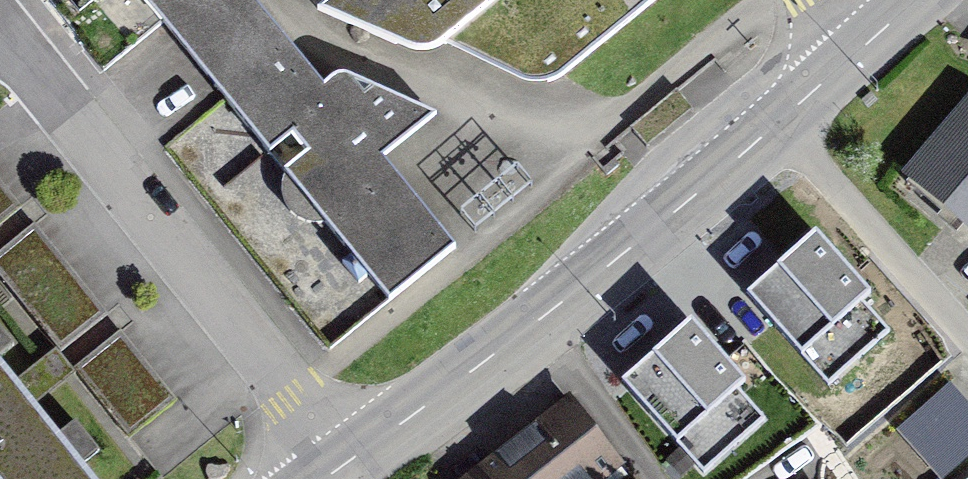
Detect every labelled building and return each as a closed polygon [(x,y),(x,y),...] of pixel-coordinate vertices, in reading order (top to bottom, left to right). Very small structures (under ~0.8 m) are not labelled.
[(157,29),(162,24),(387,303),(456,248),(384,160),(439,117),(344,75),(337,75),(323,86),(253,0),(133,0),(157,29)] [(318,9),(417,54),(423,54),(435,52),(446,46),(502,0),(310,0),(318,9)] [(900,175),(967,233),(967,97),(900,175)] [(35,223),(0,251),(0,277),(60,352),(108,314),(35,223)] [(818,235),(747,296),(828,389),(891,334),(865,304),(872,297),(818,235)] [(691,322),(621,384),(703,477),(767,421),(741,391),(747,386),(691,322)] [(178,402),(121,330),(74,368),(131,439),(178,402)] [(26,398),(0,365),(0,478),(91,478),(26,398)] [(950,384),(896,429),(938,478),(943,478),(967,458),(967,405),(950,384)] [(571,395),(462,478),(628,478),(629,478),(623,471),(628,468),(571,395)]
